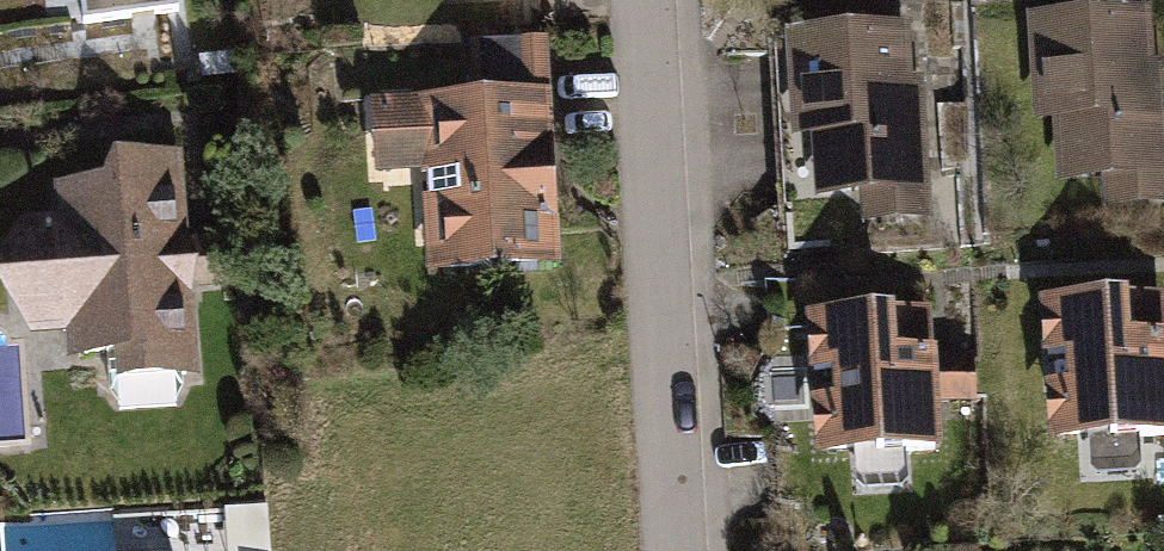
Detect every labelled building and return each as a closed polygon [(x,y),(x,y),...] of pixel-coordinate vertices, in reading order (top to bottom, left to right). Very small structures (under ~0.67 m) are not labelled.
[(85,27),(179,15),(177,0),(81,0),(85,27)] [(1068,195),(1102,192),(1104,225),(1163,222),(1163,75),(1156,75),(1152,23),(1034,31),(1041,130),(1064,129),(1068,195)] [(823,151),(827,216),(861,214),(863,247),(935,243),(925,96),(915,97),(912,45),(794,52),(800,152),(823,151)] [(429,290),(568,284),(558,56),(470,59),(472,113),(376,117),(379,196),(425,195),(429,290)] [(240,58),(200,63),(204,88),(244,83),(240,58)] [(74,349),(77,388),(116,385),(118,401),(205,394),(197,300),(233,296),(229,244),(192,247),(185,162),(110,168),(112,185),(60,190),(64,226),(20,230),(30,353),(74,349)] [(1048,313),(1052,379),(1075,377),(1077,404),(1054,405),(1058,462),(1163,455),(1163,296),(1119,299),(1120,308),(1048,313)] [(942,322),(819,330),(823,386),(845,385),(847,412),(824,413),(828,470),(951,462),(948,419),(978,417),(975,361),(945,363),(942,322)]
